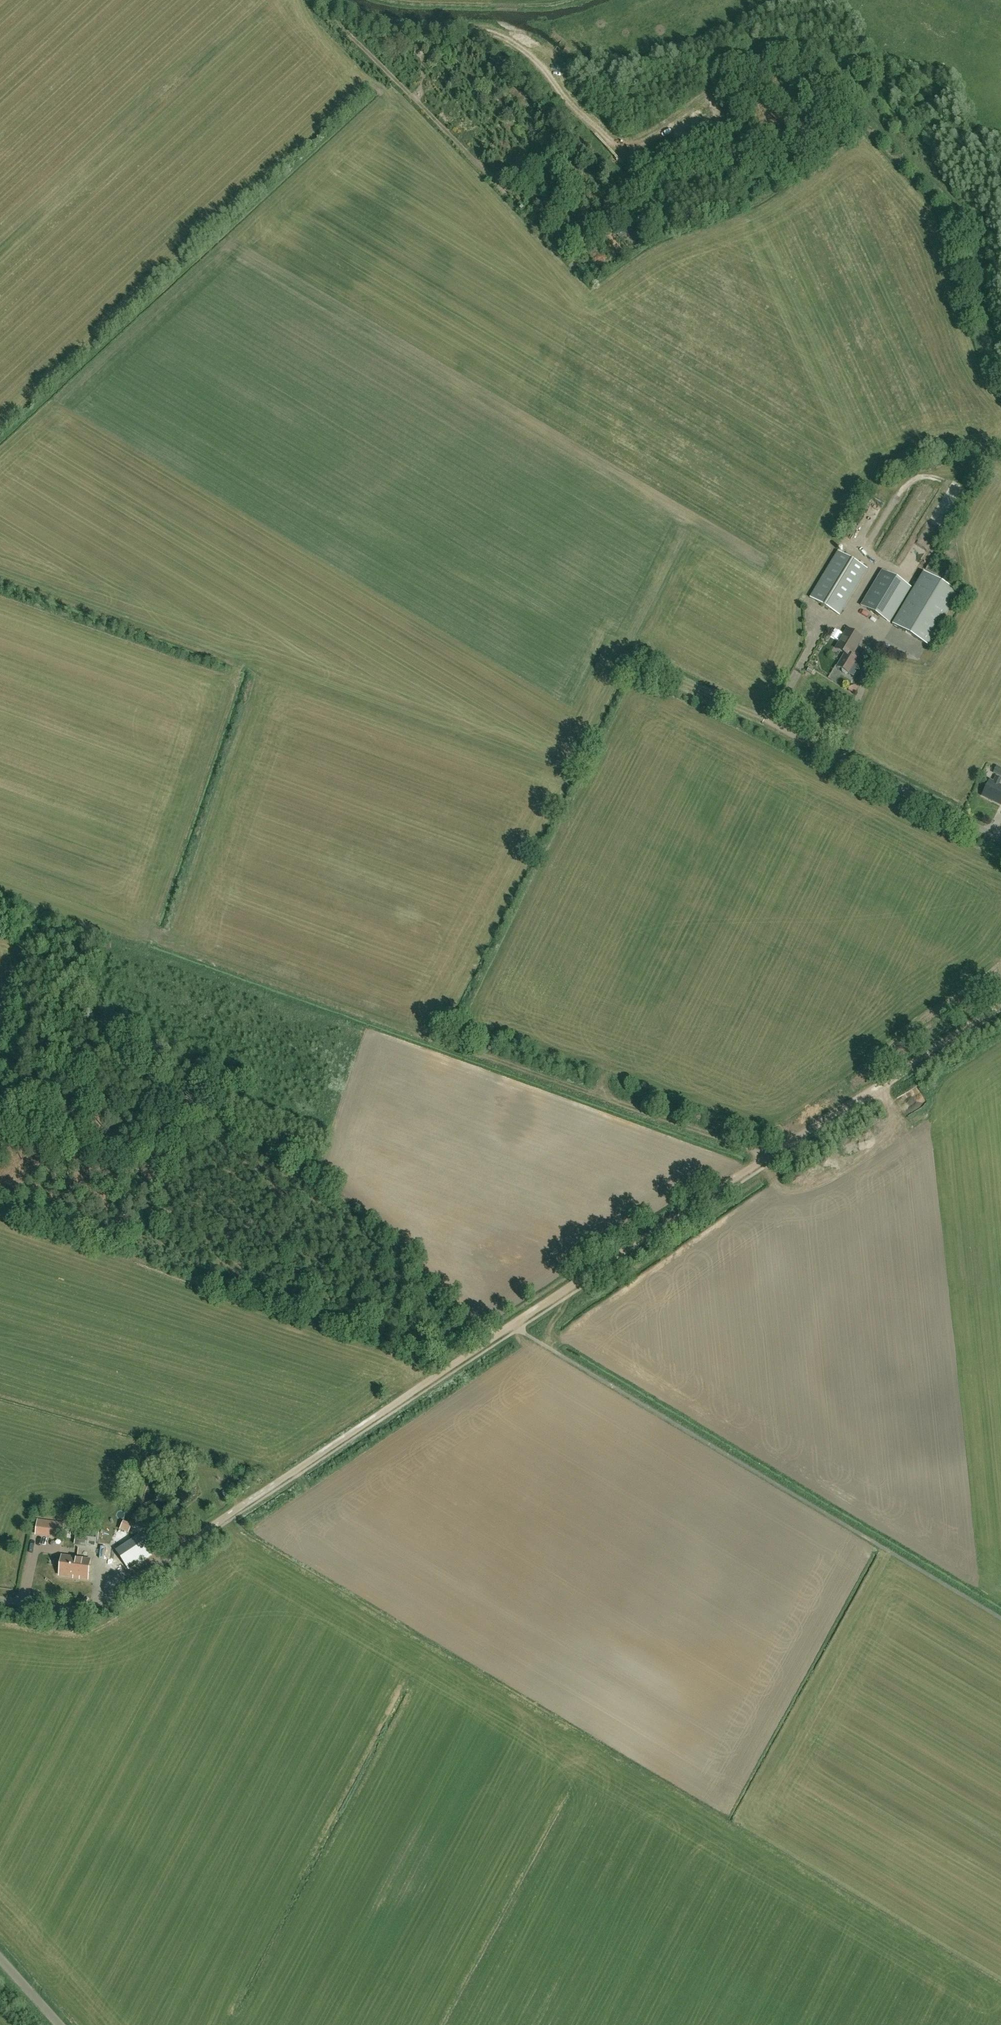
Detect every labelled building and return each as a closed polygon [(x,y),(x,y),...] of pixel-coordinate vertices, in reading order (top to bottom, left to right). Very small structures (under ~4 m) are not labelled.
[(483,100),(489,110),(496,106),(490,95),(483,100)] [(867,515),(874,519),(885,503),(879,499),(867,515)] [(879,553),(890,561),(897,551),(887,543),(879,553)] [(839,615),(867,569),(838,552),(810,598),(839,615)] [(928,565),(926,569),(940,578),(942,574),(928,565)] [(928,646),(959,593),(924,573),(893,625),(928,646)] [(899,594),(903,588),(880,575),(861,606),(884,620),(894,603),(896,604),(902,595),(899,594)] [(850,647),(855,650),(862,639),(847,630),(836,649),(845,654),(850,647)] [(852,656),(855,650),(850,647),(845,654),(837,667),(843,670),(842,671),(843,673),(845,674),(847,674),(848,673),(849,674),(850,673),(854,676),(862,662),(858,660),(852,656)] [(1000,804),(1000,786),(999,785),(1000,782),(1000,779),(996,777),(993,782),(990,780),(982,796),(1000,805),(1000,804)] [(62,1538),(64,1524),(38,1520),(36,1534),(62,1538)] [(77,1546),(98,1547),(98,1538),(77,1537),(77,1546)] [(145,1539),(119,1555),(129,1570),(154,1553),(145,1539)] [(91,1560),(62,1556),(59,1575),(88,1579),(91,1560)]
